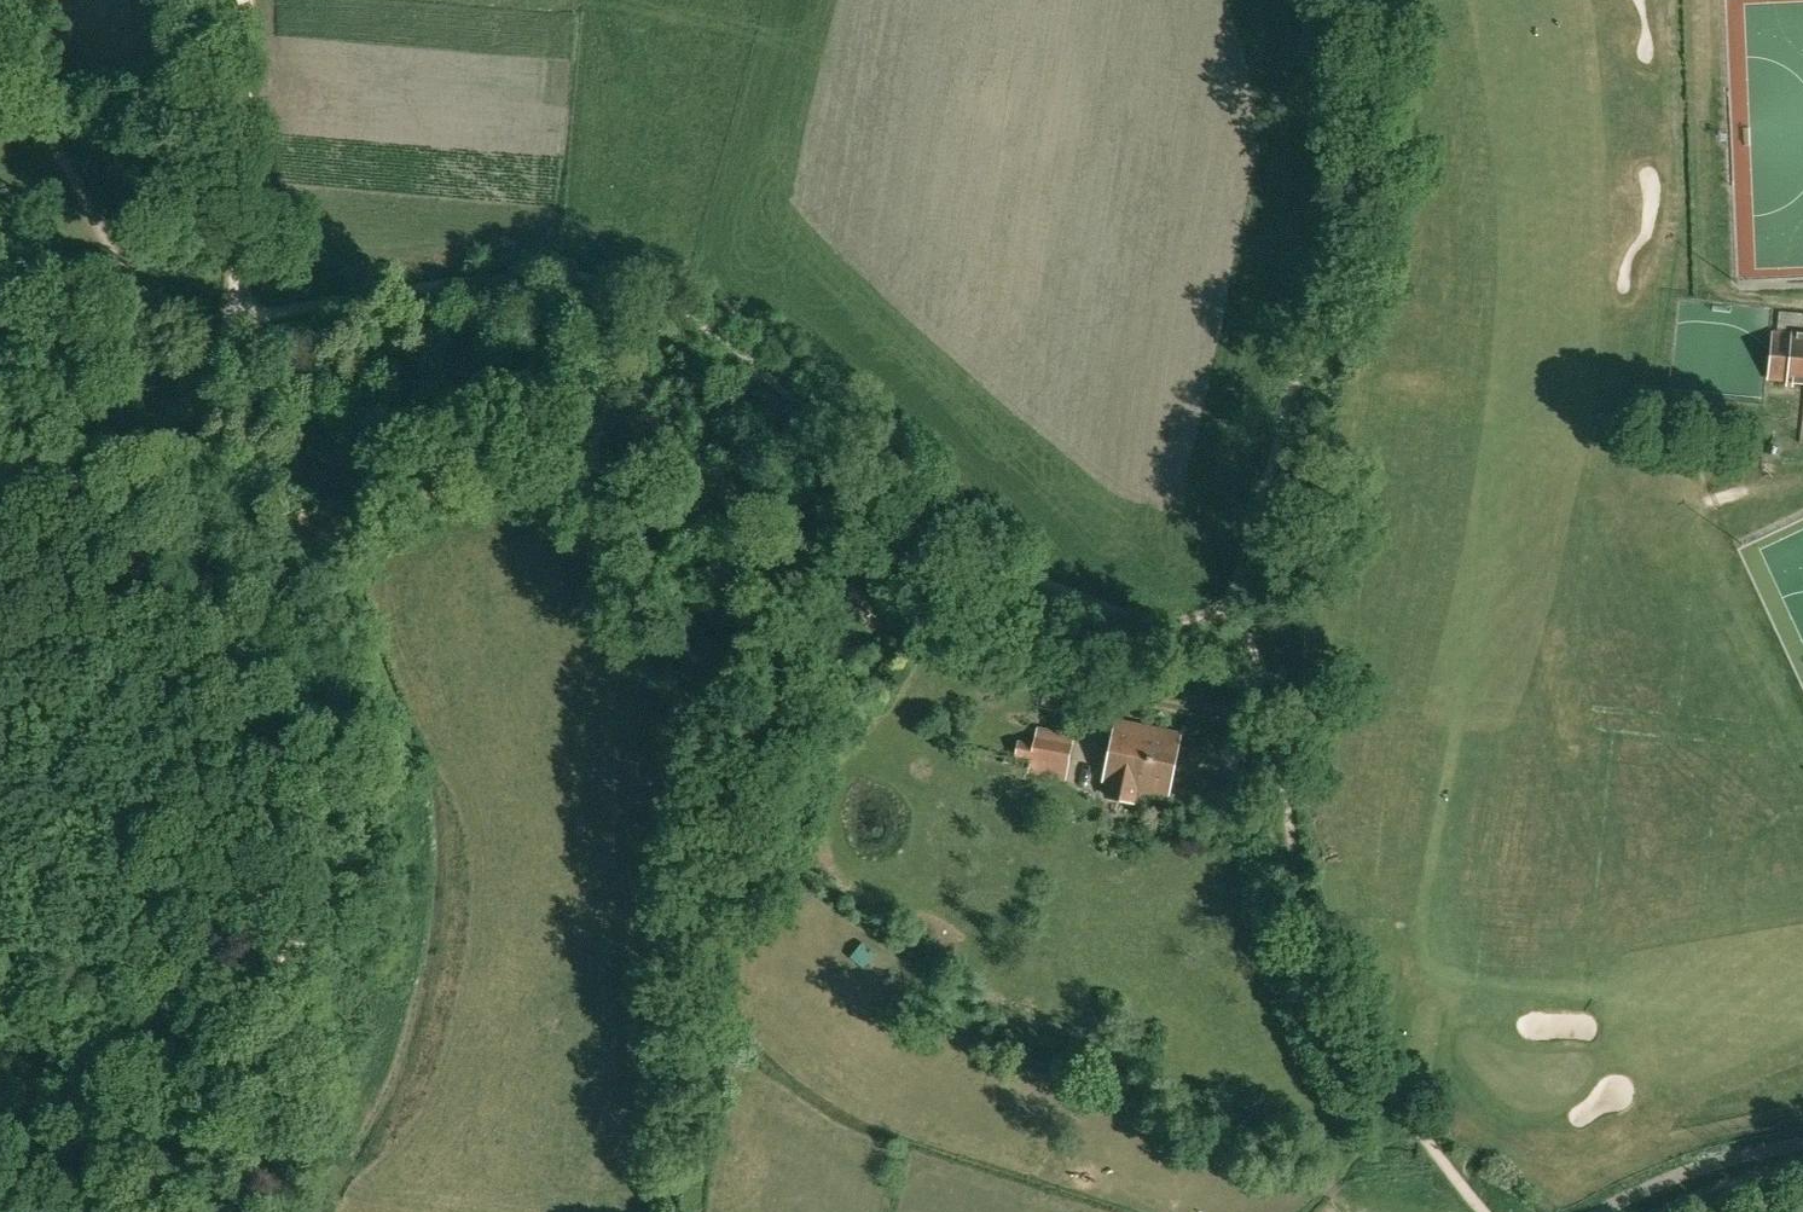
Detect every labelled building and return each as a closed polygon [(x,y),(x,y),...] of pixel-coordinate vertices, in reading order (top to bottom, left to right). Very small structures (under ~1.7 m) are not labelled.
[(1769,375),(1788,377),(1787,381),(1802,383),(1802,332),(1793,332),(1793,335),(1773,333),(1769,375)] [(1116,720),(1104,779),(1109,780),(1106,794),(1133,800),(1136,786),(1167,792),(1179,733),(1116,720)] [(1073,730),(1039,722),(1034,745),(1022,742),(1019,755),(1032,757),(1029,770),(1063,777),(1073,730)]
